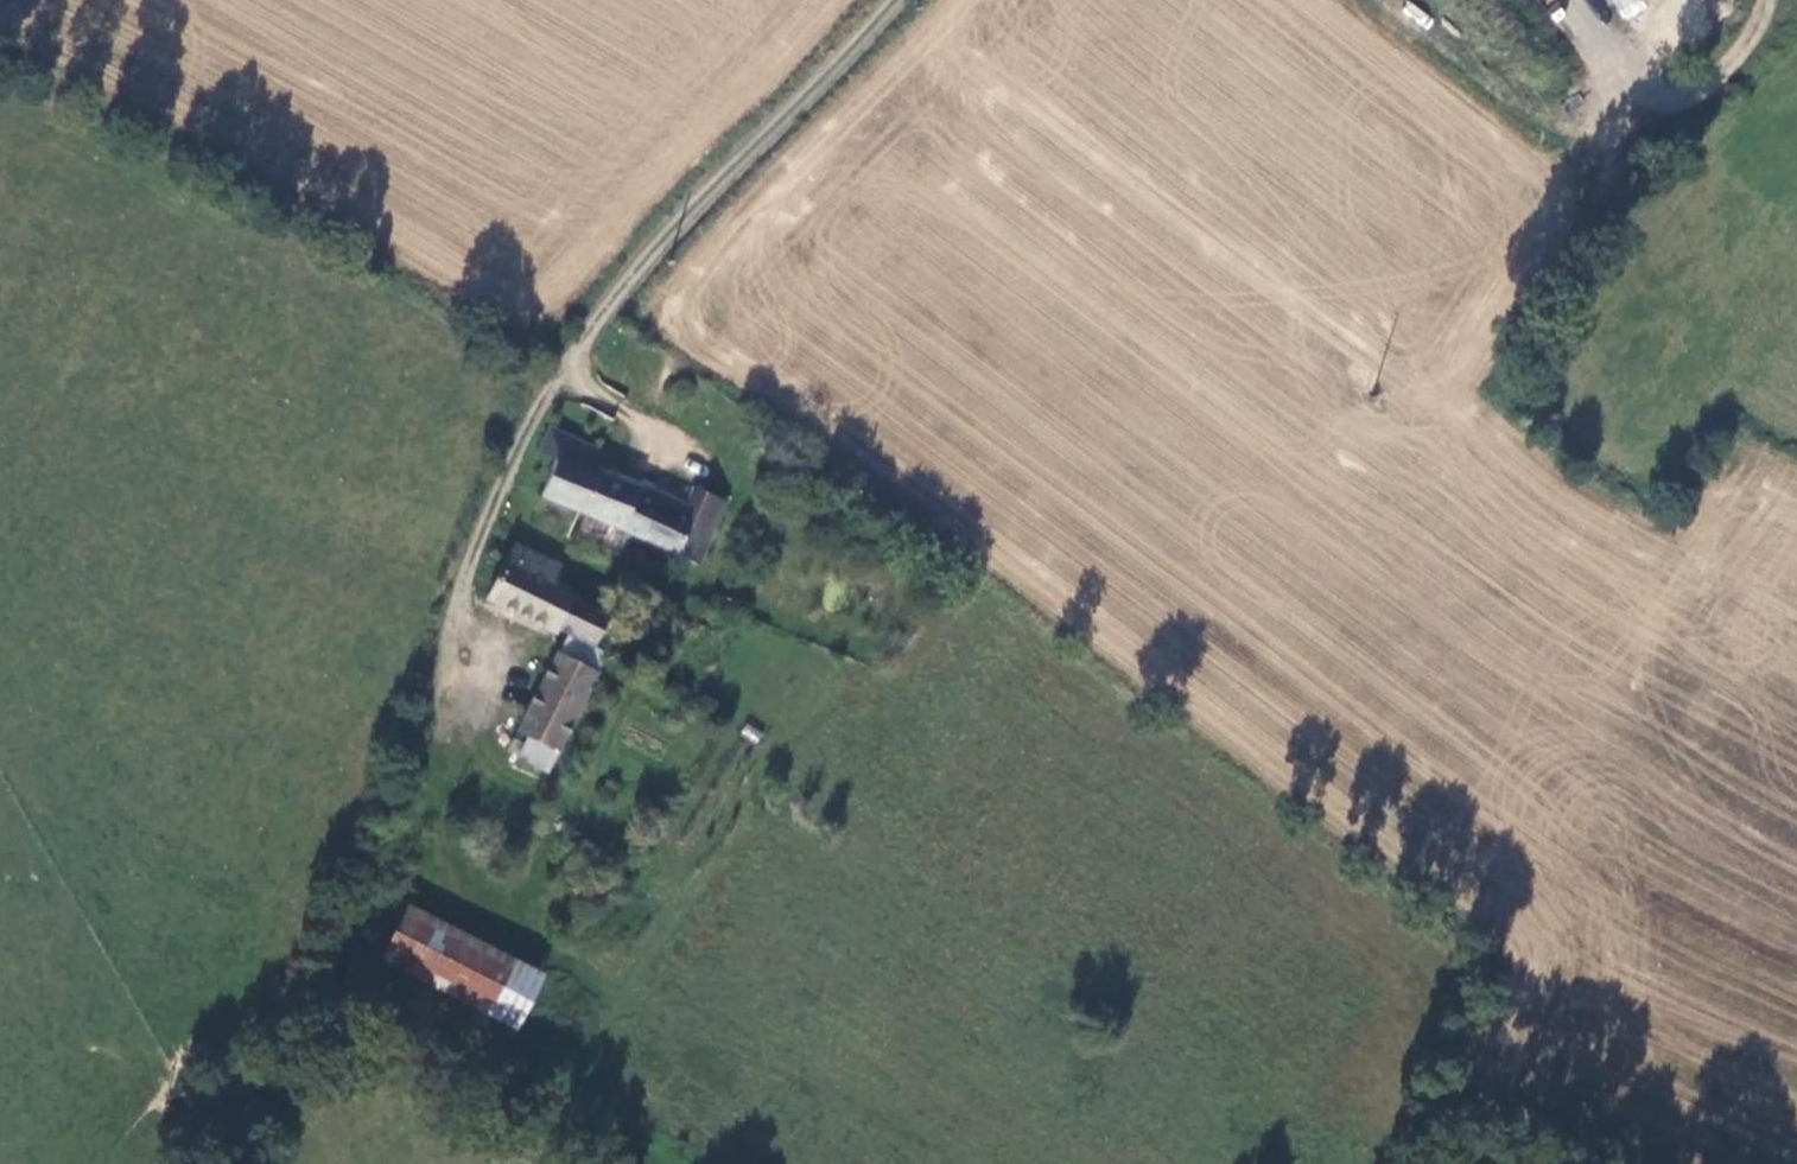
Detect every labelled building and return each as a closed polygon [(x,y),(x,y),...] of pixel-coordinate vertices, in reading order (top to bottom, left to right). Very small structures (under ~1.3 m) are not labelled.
[(698,487),(688,509),(639,489),(637,494),(598,478),(605,460),(546,436),(534,464),(551,471),(539,502),(700,567),(728,499),(698,487)] [(551,633),(563,639),(590,653),(600,633),(612,639),(620,624),(572,600),(574,596),(551,585),(558,570),(512,546),(482,604),(548,638),(551,633)] [(554,657),(586,674),(595,655),(590,653),(563,639),(554,657)] [(509,767),(533,779),(586,674),(554,657),(514,737),(522,741),(509,767)] [(540,983),(405,912),(378,962),(512,1035),(540,983)]
